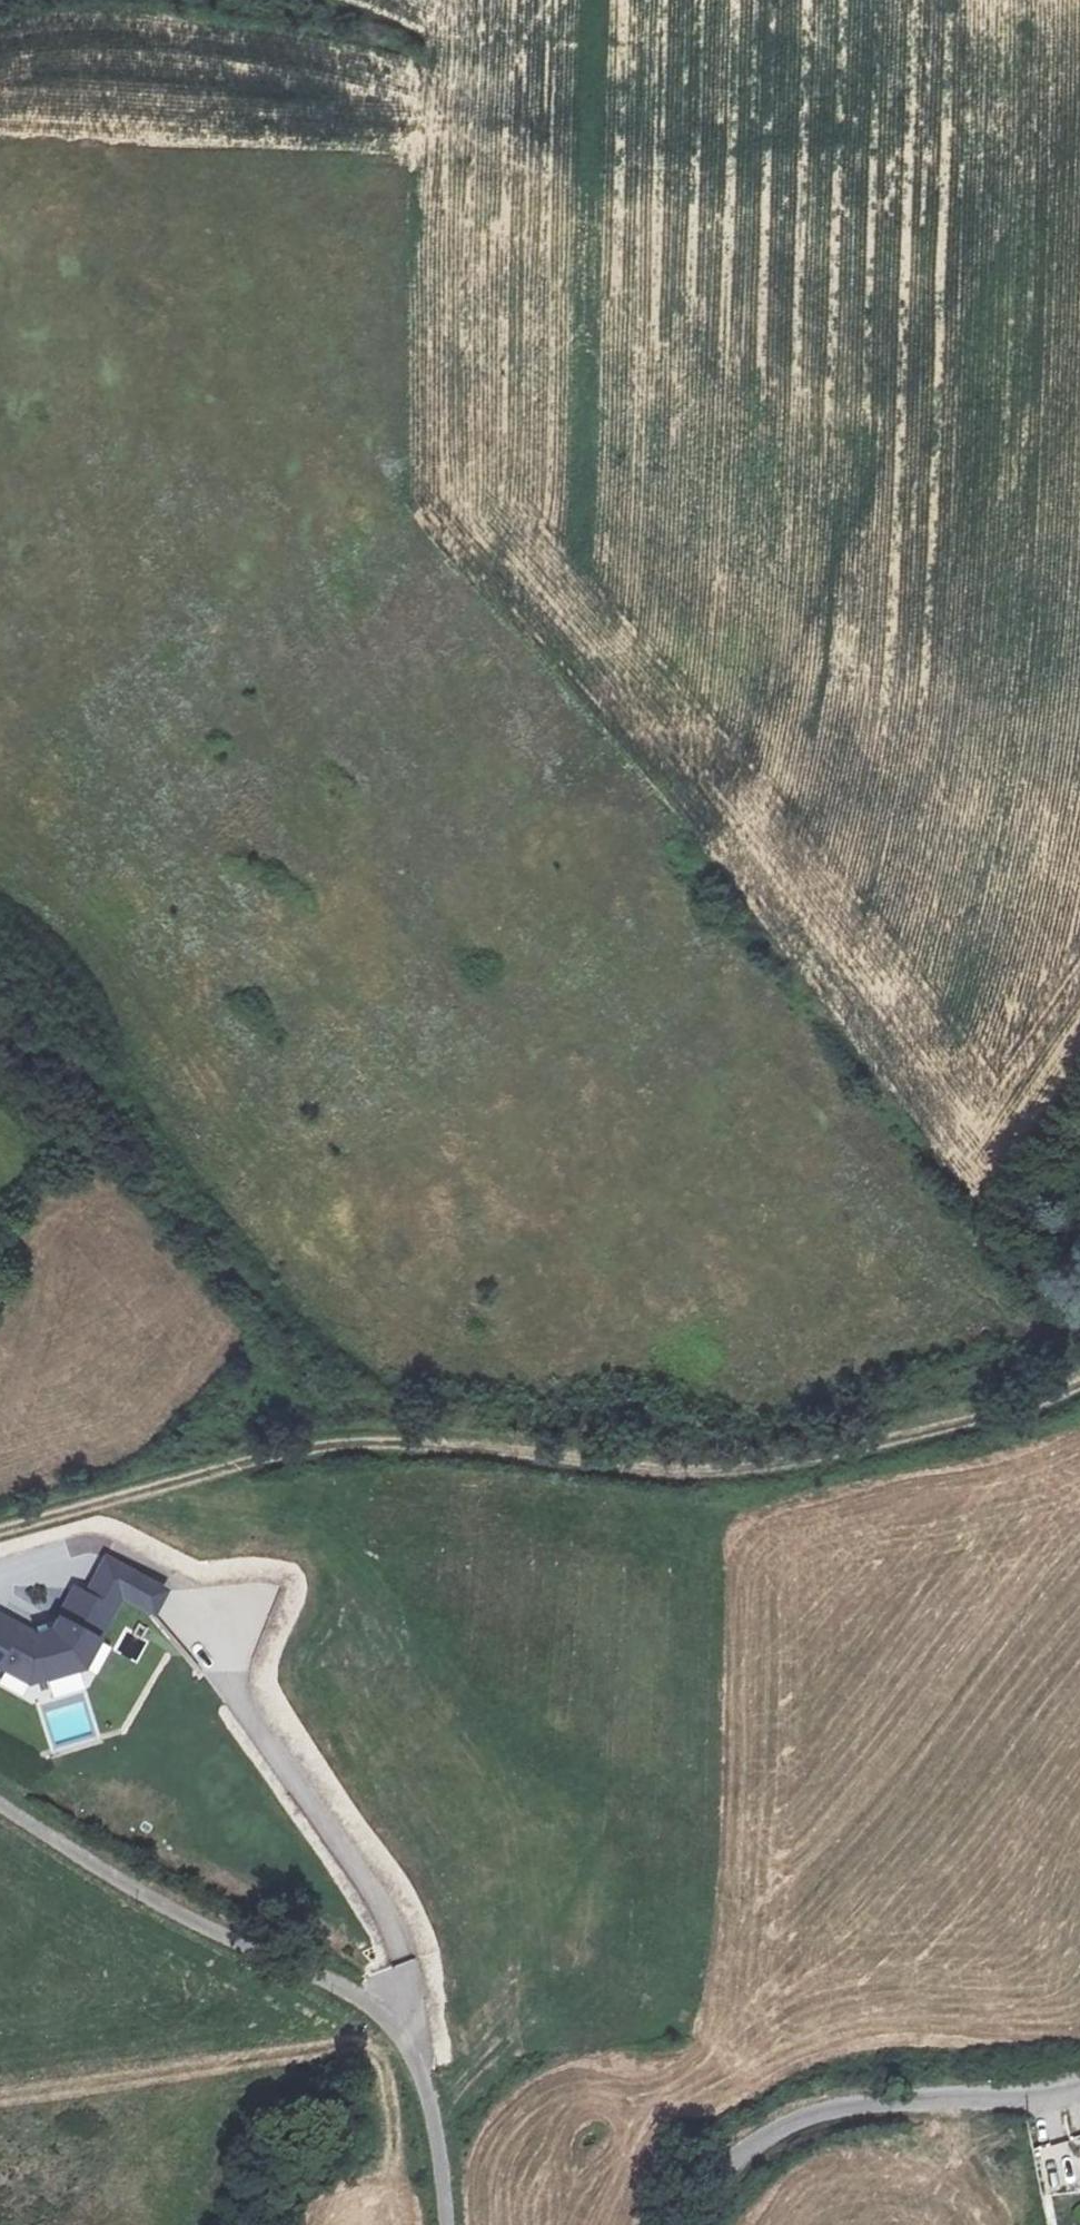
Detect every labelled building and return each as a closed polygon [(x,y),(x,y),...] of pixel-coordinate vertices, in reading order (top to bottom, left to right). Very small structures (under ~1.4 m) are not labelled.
[(169,1587),(98,1549),(73,1591),(62,1584),(33,1636),(0,1618),(0,1678),(24,1689),(83,1669),(119,1604),(150,1621),(169,1587)]
